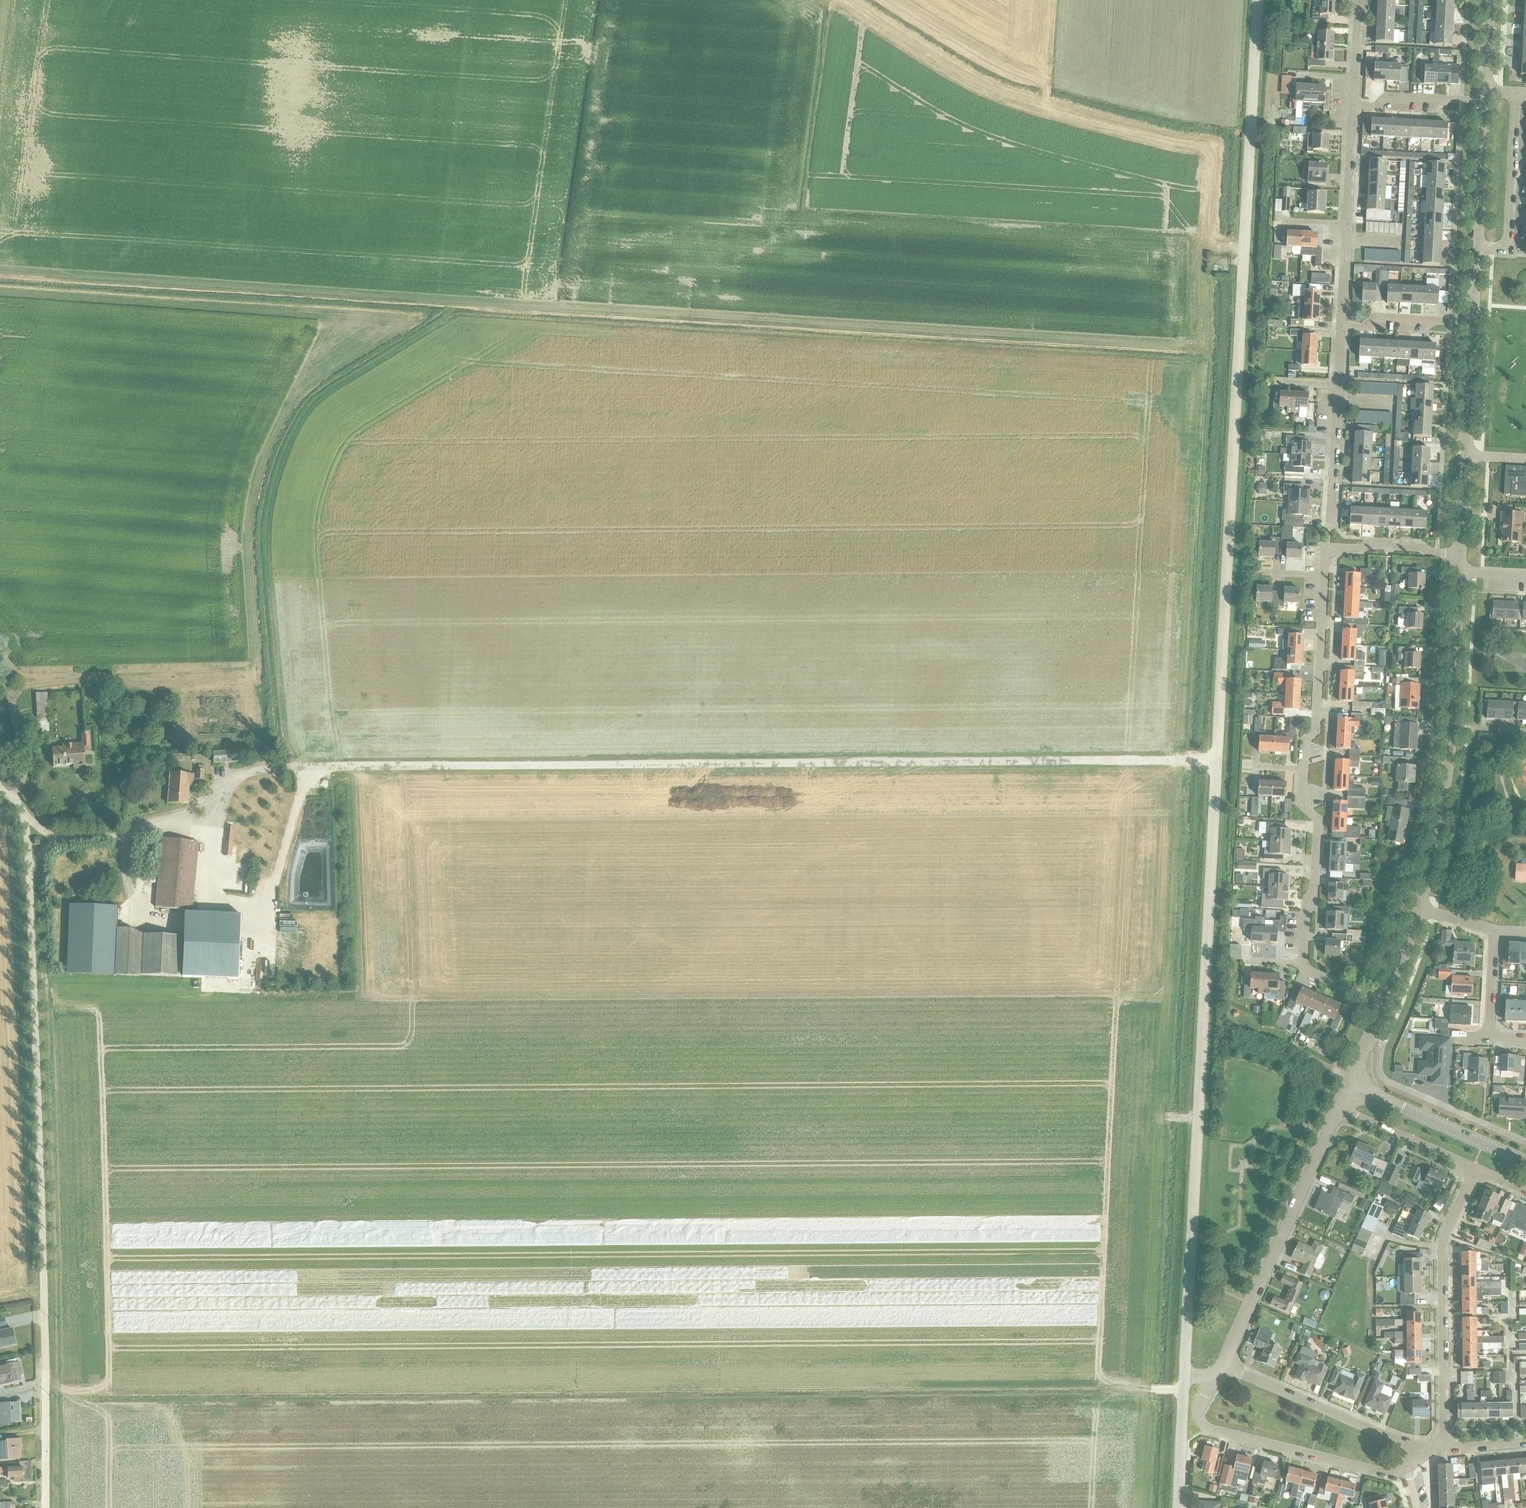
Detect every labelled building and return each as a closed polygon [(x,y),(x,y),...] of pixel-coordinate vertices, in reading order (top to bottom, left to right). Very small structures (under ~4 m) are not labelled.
[(1325,0),(1320,0),(1319,9),(1313,8),(1312,21),(1328,22),(1328,15),(1335,16),(1335,1),(1325,0)] [(1436,8),(1454,9),(1454,0),(1436,0),(1436,8)] [(1377,5),(1377,17),(1394,18),(1395,6),(1377,5)] [(1434,15),(1434,5),(1426,5),(1426,15),(1434,15)] [(1464,20),(1465,7),(1457,7),(1456,20),(1464,20)] [(1436,8),(1435,20),(1453,21),(1454,9),(1436,8)] [(1377,17),(1376,30),(1394,31),(1394,18),(1377,17)] [(1435,20),(1435,33),(1452,34),(1453,21),(1435,20)] [(1311,40),(1311,46),(1333,48),(1334,34),(1326,33),(1326,27),(1312,26),(1312,33),(1318,33),(1317,41),(1311,40)] [(1394,31),(1376,30),(1375,43),(1393,44),(1394,31)] [(1452,34),(1435,33),(1434,46),(1452,47),(1452,34)] [(1333,48),(1311,46),(1311,53),(1316,53),(1316,60),(1310,60),(1310,66),(1324,67),(1325,61),(1332,62),(1333,48)] [(1438,65),(1439,55),(1438,55),(1439,50),(1438,50),(1425,49),(1425,54),(1433,55),(1432,67),(1424,66),(1423,84),(1437,85),(1438,65)] [(1374,82),(1386,82),(1387,64),(1366,63),(1365,79),(1374,79),(1374,82)] [(1387,64),(1386,82),(1408,83),(1408,68),(1400,68),(1401,65),(1387,64)] [(1450,65),(1438,65),(1437,85),(1450,86),(1450,84),(1458,85),(1459,66),(1450,65)] [(1310,112),(1310,104),(1311,87),(1298,86),(1297,96),(1291,95),(1290,110),(1297,110),(1297,103),(1303,104),(1302,112),(1310,112)] [(1311,87),(1310,104),(1323,105),(1323,112),(1330,112),(1330,98),(1324,97),(1325,88),(1311,87)] [(1384,120),(1371,119),(1371,122),(1363,122),(1362,137),(1383,138),(1384,120)] [(1383,138),(1396,139),(1397,121),(1384,120),(1383,138)] [(1396,139),(1409,139),(1409,121),(1397,121),(1396,139)] [(1409,139),(1421,140),(1422,122),(1409,121),(1409,139)] [(1421,140),(1434,141),(1435,123),(1422,122),(1421,140)] [(1435,123),(1434,141),(1447,141),(1448,123),(1435,123)] [(1308,135),(1308,142),(1307,153),(1312,153),(1312,150),(1327,151),(1328,137),(1314,136),(1314,135),(1308,135)] [(1369,160),(1368,173),(1386,174),(1387,161),(1369,160)] [(1414,176),(1419,176),(1419,171),(1414,171),(1415,163),(1410,163),(1409,175),(1414,176)] [(1428,163),(1427,176),(1445,177),(1445,164),(1428,163)] [(1308,184),(1325,186),(1327,165),(1309,164),(1309,165),(1304,164),(1304,170),(1309,170),(1308,184)] [(1368,173),(1368,185),(1386,186),(1386,174),(1368,173)] [(1427,176),(1426,189),(1444,190),(1445,177),(1427,176)] [(1368,185),(1367,198),(1385,199),(1386,186),(1368,185)] [(1282,211),(1290,212),(1291,188),(1284,188),(1282,211)] [(1426,189),(1426,202),(1443,202),(1444,190),(1426,189)] [(1307,213),(1324,214),(1325,194),(1308,193),(1307,213)] [(1367,198),(1366,221),(1390,222),(1390,212),(1391,206),(1385,205),(1385,199),(1367,198)] [(1426,202),(1425,214),(1443,215),(1443,202),(1426,202)] [(1425,214),(1424,227),(1442,228),(1443,215),(1425,214)] [(1366,232),(1397,234),(1398,224),(1366,222),(1366,232)] [(1424,227),(1424,239),(1441,240),(1442,228),(1424,227)] [(1300,255),(1302,253),(1303,233),(1288,232),(1287,247),(1274,246),(1273,259),(1287,260),(1287,253),(1292,253),(1294,255),(1300,255)] [(1303,233),(1302,253),(1302,256),(1315,257),(1315,267),(1321,267),(1322,249),(1316,248),(1317,234),(1303,233)] [(1424,239),(1423,252),(1441,253),(1441,240),(1424,239)] [(1364,261),(1400,263),(1401,251),(1365,249),(1364,261)] [(1441,253),(1423,252),(1422,265),(1440,266),(1441,253)] [(1364,266),(1363,270),(1376,271),(1375,285),(1376,285),(1382,286),(1382,272),(1383,272),(1383,267),(1364,266)] [(1313,271),(1313,281),(1332,282),(1332,271),(1313,271)] [(1362,294),(1362,302),(1375,303),(1376,285),(1375,285),(1363,285),(1362,294)] [(1305,298),(1305,306),(1319,307),(1320,293),(1306,292),(1306,286),(1294,286),(1293,297),(1305,298)] [(1386,304),(1400,304),(1401,287),(1387,286),(1386,304)] [(1400,304),(1412,305),(1413,287),(1401,287),(1400,304)] [(1412,305),(1425,306),(1426,288),(1413,287),(1412,305)] [(1426,288),(1425,306),(1438,306),(1439,289),(1426,288)] [(1353,297),(1353,302),(1362,302),(1362,294),(1353,294),(1353,297)] [(1291,320),(1291,326),(1304,327),(1304,321),(1318,322),(1319,307),(1305,306),(1298,306),(1298,315),(1299,315),(1299,321),(1291,320)] [(1303,342),(1302,351),(1317,352),(1317,337),(1304,337),(1304,331),(1291,330),(1291,336),(1298,337),(1298,342),(1303,342)] [(1359,358),(1371,359),(1372,341),(1360,340),(1359,358)] [(1371,359),(1384,359),(1385,342),(1372,341),(1371,359)] [(1384,359),(1397,360),(1398,342),(1385,342),(1384,359)] [(1397,360),(1409,361),(1410,343),(1398,342),(1397,360)] [(1409,361),(1422,362),(1423,344),(1410,343),(1409,361)] [(1422,362),(1421,367),(1434,367),(1435,362),(1436,344),(1423,344),(1422,362)] [(1317,352),(1302,351),(1302,360),(1296,360),(1296,365),(1289,365),(1289,371),(1302,371),(1302,366),(1316,366),(1317,352)] [(1357,395),(1393,397),(1394,385),(1358,383),(1357,395)] [(1416,386),(1415,398),(1433,399),(1433,387),(1416,386)] [(1288,413),(1294,413),(1295,393),(1281,392),(1280,402),(1274,402),(1273,416),(1280,417),(1280,407),(1288,408),(1288,413)] [(1295,393),(1294,413),(1300,413),(1300,408),(1308,409),(1307,418),(1313,419),(1314,404),(1308,404),(1308,394),(1295,393)] [(1415,398),(1414,411),(1432,412),(1433,399),(1415,398)] [(1356,423),(1391,425),(1392,413),(1356,411),(1356,423)] [(1414,411),(1414,424),(1431,425),(1432,412),(1414,411)] [(1431,425),(1414,424),(1413,437),(1431,438),(1431,425)] [(1354,433),(1354,446),(1372,447),(1372,434),(1377,434),(1377,427),(1357,426),(1357,433),(1354,433)] [(1292,447),(1292,455),(1311,456),(1312,443),(1306,443),(1306,438),(1287,436),(1286,447),(1292,447)] [(1354,446),(1353,458),(1371,459),(1372,447),(1354,446)] [(1412,448),(1412,461),(1429,462),(1430,449),(1412,448)] [(1311,456),(1292,455),(1291,462),(1286,462),(1285,473),(1304,474),(1304,468),(1311,468),(1311,456)] [(1353,458),(1352,471),(1370,472),(1371,459),(1353,458)] [(1412,461),(1411,474),(1429,475),(1429,462),(1412,461)] [(1267,474),(1266,463),(1258,463),(1258,474),(1267,474)] [(1506,466),(1504,494),(1511,495),(1511,496),(1525,497),(1525,467),(1506,466)] [(1370,472),(1352,471),(1352,484),(1370,485),(1370,472)] [(1429,475),(1411,474),(1410,487),(1428,488),(1429,475)] [(1289,495),(1289,502),(1309,503),(1309,491),(1303,491),(1304,485),(1284,484),(1283,495),(1289,495)] [(1309,503),(1289,502),(1289,510),(1283,510),(1282,520),(1284,521),(1284,527),(1303,528),(1304,516),(1308,516),(1309,503)] [(1389,510),(1388,528),(1400,529),(1401,511),(1399,511),(1399,503),(1390,503),(1390,510),(1389,510)] [(1350,526),(1362,526),(1363,509),(1350,508),(1350,526)] [(1362,526),(1375,527),(1376,509),(1363,509),(1362,526)] [(1375,527),(1388,528),(1389,510),(1376,509),(1375,527)] [(1400,529),(1413,529),(1414,511),(1401,511),(1400,529)] [(1414,511),(1413,529),(1426,530),(1427,512),(1414,511)] [(1523,523),(1524,514),(1502,512),(1501,522),(1503,522),(1502,541),(1520,543),(1521,523),(1523,523)] [(1275,553),(1281,554),(1282,538),(1271,537),(1271,543),(1260,542),(1259,556),(1274,557),(1275,553)] [(1282,538),(1281,554),(1287,554),(1287,558),(1302,559),(1303,545),(1292,544),(1293,539),(1282,538)] [(1408,589),(1424,590),(1425,575),(1416,575),(1416,568),(1401,568),(1401,574),(1409,574),(1408,589)] [(1346,574),(1346,589),(1360,589),(1360,588),(1361,581),(1366,581),(1366,576),(1372,576),(1372,570),(1361,569),(1360,575),(1346,574)] [(1268,606),(1278,607),(1279,594),(1272,594),(1273,587),(1257,586),(1256,601),(1268,602),(1268,606)] [(1279,594),(1278,607),(1288,607),(1288,603),(1299,604),(1300,589),(1285,588),(1285,595),(1279,594)] [(1346,589),(1345,603),(1359,604),(1359,603),(1360,594),(1365,594),(1365,589),(1360,588),(1360,589),(1346,589)] [(1490,619),(1505,620),(1506,602),(1494,602),(1493,607),(1490,607),(1490,619)] [(1505,620),(1520,620),(1521,609),(1519,609),(1519,603),(1506,602),(1505,620)] [(1357,625),(1367,625),(1369,625),(1369,619),(1358,619),(1359,608),(1365,608),(1372,609),(1372,604),(1365,603),(1359,603),(1359,604),(1345,603),(1344,618),(1348,618),(1348,624),(1357,625)] [(1398,618),(1398,626),(1406,627),(1406,629),(1422,629),(1423,615),(1417,615),(1417,608),(1399,607),(1399,614),(1401,614),(1401,618),(1398,618)] [(1343,630),(1343,645),(1356,645),(1357,637),(1363,637),(1363,631),(1367,631),(1367,625),(1357,625),(1357,631),(1343,630)] [(1283,650),(1288,650),(1303,651),(1304,636),(1290,635),(1290,629),(1279,629),(1278,635),(1284,635),(1283,650)] [(1343,645),(1342,660),(1355,660),(1355,666),(1365,667),(1365,654),(1362,654),(1356,654),(1356,645),(1343,645)] [(1404,668),(1420,669),(1421,655),(1411,654),(1412,648),(1397,647),(1397,653),(1399,654),(1398,661),(1404,661),(1404,668)] [(1275,658),(1275,663),(1275,669),(1288,670),(1288,664),(1302,665),(1303,651),(1288,650),(1288,658),(1275,658)] [(1341,672),(1340,687),(1354,687),(1355,680),(1364,681),(1365,673),(1365,667),(1355,666),(1355,672),(1341,672)] [(1287,686),(1286,695),(1301,695),(1302,681),(1288,680),(1288,674),(1275,674),(1274,685),(1287,686)] [(1395,710),(1400,710),(1400,708),(1418,709),(1419,685),(1417,685),(1418,679),(1397,678),(1396,679),(1396,683),(1396,684),(1402,685),(1401,700),(1395,700),(1395,710)] [(1364,708),(1372,709),(1386,710),(1386,702),(1381,701),(1381,703),(1364,702),(1359,702),(1359,696),(1354,696),(1354,687),(1340,687),(1340,701),(1353,702),(1353,708),(1364,708)] [(47,693),(36,693),(38,732),(49,732),(47,693)] [(1301,695),(1286,695),(1286,703),(1273,703),(1273,714),(1285,715),(1286,709),(1300,710),(1301,695)] [(1487,718),(1500,719),(1501,702),(1485,701),(1485,713),(1487,713),(1487,718)] [(1513,714),(1516,715),(1516,703),(1501,702),(1500,719),(1513,720),(1513,714)] [(1525,720),(1525,703),(1516,703),(1516,715),(1518,715),(1518,720),(1525,720)] [(1351,734),(1351,735),(1354,735),(1355,728),(1358,728),(1358,726),(1363,726),(1364,714),(1352,713),(1352,720),(1338,719),(1337,734),(1351,734)] [(1244,724),(1253,725),(1253,716),(1244,715),(1244,724)] [(1260,751),(1275,752),(1275,738),(1266,737),(1266,732),(1261,731),(1261,718),(1255,718),(1254,737),(1260,737),(1260,751)] [(1275,738),(1275,752),(1289,753),(1290,739),(1296,739),(1297,718),(1291,718),(1290,733),(1285,733),(1284,738),(1275,738)] [(1394,724),(1393,748),(1399,748),(1399,749),(1415,750),(1417,725),(1416,725),(1416,719),(1398,718),(1398,724),(1394,724)] [(161,726),(157,727),(157,733),(172,733),(172,722),(161,722),(161,726)] [(62,748),(52,748),(53,767),(73,766),(74,770),(85,769),(84,752),(91,752),(90,733),(81,733),(82,744),(71,745),(67,746),(67,745),(62,745),(62,748)] [(1350,749),(1350,755),(1360,756),(1360,750),(1356,750),(1356,743),(1351,743),(1351,735),(1351,734),(1337,734),(1336,748),(1350,749)] [(241,750),(213,751),(214,764),(241,763),(241,750)] [(185,752),(172,752),(172,762),(185,762),(185,752)] [(1336,760),(1335,775),(1349,776),(1349,767),(1355,767),(1359,767),(1360,761),(1360,756),(1350,755),(1349,761),(1336,760)] [(196,769),(195,779),(204,780),(205,766),(199,765),(199,769),(196,769)] [(1414,783),(1414,767),(1397,766),(1397,782),(1396,791),(1407,791),(1408,783),(1414,783)] [(169,772),(167,804),(168,804),(187,805),(188,805),(189,785),(193,786),(194,774),(193,774),(170,773),(169,772)] [(1348,790),(1348,797),(1365,798),(1366,789),(1354,788),(1354,785),(1349,784),(1349,776),(1335,775),(1334,790),(1348,790)] [(1259,795),(1272,796),(1273,782),(1260,781),(1259,795)] [(1273,782),(1272,796),(1286,797),(1287,783),(1273,782)] [(1333,802),(1333,817),(1347,817),(1347,809),(1365,810),(1365,798),(1348,797),(1348,803),(1333,802)] [(1390,805),(1406,808),(1408,801),(1391,798),(1390,805)] [(1388,841),(1402,844),(1409,810),(1394,808),(1388,841)] [(1345,838),(1360,839),(1360,838),(1361,838),(1361,828),(1346,827),(1347,817),(1333,817),(1332,832),(1346,833),(1345,838)] [(1271,834),(1271,841),(1291,842),(1292,830),(1285,830),(1286,824),(1266,823),(1266,833),(1271,834)] [(228,826),(225,856),(232,857),(235,827),(228,826)] [(161,838),(155,907),(192,912),(199,842),(161,838)] [(1291,842),(1271,841),(1270,849),(1265,849),(1264,859),(1284,860),(1284,855),(1290,855),(1291,842)] [(1332,844),(1331,857),(1361,859),(1361,853),(1354,853),(1346,853),(1346,845),(1332,844)] [(1361,865),(1361,859),(1331,857),(1330,872),(1345,872),(1345,864),(1348,864),(1354,865),(1361,865)] [(1525,881),(1525,859),(1522,859),(1522,865),(1517,865),(1515,880),(1525,881)] [(1269,880),(1269,887),(1288,888),(1289,875),(1283,875),(1283,870),(1264,869),(1263,879),(1269,880)] [(1329,884),(1328,895),(1328,899),(1347,900),(1347,891),(1343,891),(1343,885),(1348,885),(1348,879),(1330,878),(1330,884),(1329,884)] [(1288,888),(1269,887),(1268,894),(1263,894),(1262,907),(1284,909),(1284,900),(1288,900),(1288,888)] [(69,907),(67,972),(240,979),(242,914),(183,912),(183,936),(141,934),(129,929),(117,928),(118,909),(69,907)] [(1349,914),(1350,908),(1334,907),(1334,913),(1327,913),(1327,930),(1343,930),(1344,914),(1349,914)] [(1247,916),(1248,910),(1233,910),(1233,918),(1242,918),(1242,915),(1247,916)] [(1265,929),(1264,942),(1277,942),(1278,931),(1286,932),(1287,915),(1281,915),(1280,921),(1274,921),(1274,929),(1265,929)] [(1252,941),(1264,942),(1265,929),(1256,928),(1256,920),(1245,919),(1244,930),(1252,930),(1252,941)] [(1463,964),(1474,965),(1475,944),(1457,943),(1457,940),(1451,940),(1451,931),(1443,930),(1442,946),(1455,947),(1454,962),(1464,963),(1463,964)] [(1362,943),(1362,935),(1332,934),(1332,941),(1326,941),(1325,956),(1339,956),(1340,942),(1362,943)] [(1243,954),(1243,943),(1233,943),(1233,954),(1243,954)] [(1509,964),(1519,964),(1520,944),(1510,944),(1510,948),(1504,948),(1503,966),(1509,966),(1509,964)] [(1440,969),(1440,970),(1439,980),(1453,981),(1452,994),(1472,995),(1473,977),(1456,976),(1456,970),(1449,970),(1440,969)] [(1259,994),(1265,994),(1266,974),(1252,974),(1252,984),(1245,983),(1245,998),(1251,998),(1252,989),(1259,989),(1259,994)] [(1265,994),(1265,999),(1278,1000),(1285,1000),(1286,982),(1280,982),(1280,975),(1266,974),(1265,994)] [(1296,1003),(1309,1009),(1315,993),(1303,988),(1302,989),(1297,986),(1287,1008),(1293,1010),(1296,1003)] [(1309,1009),(1321,1014),(1328,999),(1315,993),(1309,1009)] [(1328,999),(1321,1014),(1334,1020),(1330,1027),(1336,1030),(1342,1017),(1337,1014),(1341,1005),(1328,999)] [(1506,1021),(1516,1022),(1517,1002),(1507,1001),(1507,999),(1501,999),(1500,1017),(1506,1018),(1506,1021)] [(1525,1023),(1525,1003),(1517,1002),(1516,1022),(1525,1023)] [(1471,1025),(1472,1007),(1452,1006),(1451,1020),(1436,1019),(1436,1029),(1449,1030),(1449,1024),(1471,1025)] [(1282,1013),(1279,1023),(1288,1026),(1292,1017),(1282,1013)] [(1301,1027),(1306,1029),(1312,1016),(1307,1013),(1301,1027)] [(1413,1028),(1435,1030),(1436,1016),(1414,1015),(1413,1028)] [(1292,1026),(1289,1032),(1295,1035),(1298,1029),(1292,1026)] [(1449,1040),(1421,1038),(1420,1050),(1428,1050),(1428,1063),(1420,1063),(1419,1074),(1433,1075),(1432,1083),(1446,1084),(1449,1040)] [(1469,1083),(1486,1084),(1487,1060),(1471,1059),(1471,1054),(1464,1054),(1463,1068),(1470,1069),(1469,1083)] [(1500,1072),(1521,1073),(1521,1057),(1501,1056),(1500,1072)] [(1496,1090),(1507,1090),(1507,1082),(1496,1082),(1496,1090)] [(1525,1119),(1525,1104),(1525,1100),(1501,1099),(1500,1116),(1514,1116),(1514,1119),(1525,1119)] [(1358,1144),(1353,1157),(1365,1162),(1362,1169),(1374,1174),(1373,1176),(1381,1179),(1388,1164),(1374,1158),(1376,1152),(1358,1144)] [(1385,1182),(1393,1186),(1400,1169),(1392,1166),(1385,1182)] [(1429,1192),(1438,1196),(1447,1176),(1431,1170),(1429,1174),(1415,1167),(1409,1180),(1417,1183),(1418,1180),(1431,1186),(1429,1192)] [(1314,1209),(1334,1218),(1343,1200),(1352,1204),(1355,1196),(1334,1187),(1330,1195),(1322,1191),(1314,1209)] [(1486,1191),(1480,1205),(1496,1212),(1499,1207),(1495,1205),(1499,1197),(1486,1191)] [(1417,1197),(1407,1192),(1404,1199),(1415,1203),(1417,1197)] [(1387,1200),(1384,1206),(1398,1212),(1400,1206),(1387,1200)] [(1416,1216),(1413,1223),(1425,1228),(1430,1216),(1428,1216),(1430,1211),(1407,1200),(1404,1206),(1411,1208),(1409,1213),(1416,1216)] [(1506,1200),(1500,1213),(1506,1216),(1509,1210),(1512,1202),(1506,1200)] [(1371,1208),(1382,1213),(1384,1208),(1373,1203),(1371,1208)] [(1500,1213),(1496,1212),(1480,1205),(1474,1219),(1487,1225),(1490,1216),(1494,1218),(1493,1220),(1503,1224),(1506,1216),(1500,1213)] [(1503,1224),(1500,1229),(1506,1232),(1510,1223),(1515,1226),(1514,1226),(1525,1232),(1525,1208),(1517,1205),(1514,1212),(1509,1210),(1506,1216),(1503,1224)] [(1368,1213),(1379,1218),(1382,1213),(1371,1208),(1368,1213)] [(1366,1218),(1377,1223),(1379,1218),(1368,1213),(1366,1218)] [(1364,1223),(1375,1228),(1377,1223),(1366,1218),(1364,1223)] [(1362,1228),(1373,1233),(1375,1228),(1364,1223),(1362,1228)] [(1425,1228),(1413,1223),(1410,1229),(1405,1226),(1404,1228),(1397,1225),(1393,1234),(1405,1240),(1408,1235),(1419,1240),(1425,1228)] [(1370,1239),(1373,1233),(1362,1228),(1359,1234),(1370,1239)] [(1499,1231),(1496,1241),(1504,1243),(1506,1233),(1499,1231)] [(1368,1244),(1370,1239),(1359,1234),(1357,1239),(1368,1244)] [(1490,1240),(1489,1242),(1480,1239),(1477,1245),(1491,1251),(1496,1238),(1493,1237),(1492,1241),(1490,1240)] [(1357,1239),(1354,1245),(1365,1249),(1368,1244),(1357,1239)] [(1298,1244),(1292,1258),(1304,1263),(1300,1273),(1310,1277),(1315,1268),(1313,1267),(1320,1253),(1324,1255),(1327,1247),(1323,1245),(1315,1242),(1312,1248),(1306,1245),(1305,1247),(1298,1244)] [(1365,1249),(1354,1245),(1352,1250),(1363,1255),(1365,1249)] [(1461,1253),(1461,1265),(1481,1265),(1488,1265),(1488,1259),(1475,1259),(1475,1253),(1474,1253),(1474,1249),(1470,1247),(1462,1247),(1462,1253),(1461,1253)] [(1404,1263),(1405,1277),(1421,1277),(1420,1260),(1414,1260),(1414,1253),(1400,1253),(1400,1263),(1404,1263)] [(1461,1265),(1462,1278),(1475,1277),(1475,1271),(1481,1271),(1491,1271),(1491,1272),(1500,1272),(1500,1264),(1491,1265),(1488,1265),(1481,1265),(1461,1265)] [(1271,1304),(1290,1313),(1303,1284),(1284,1276),(1281,1282),(1291,1287),(1284,1301),(1274,1296),(1271,1304)] [(1421,1277),(1405,1277),(1399,1277),(1399,1291),(1401,1291),(1401,1306),(1415,1306),(1415,1294),(1421,1294),(1421,1277)] [(1462,1278),(1462,1290),(1488,1290),(1501,1290),(1501,1283),(1476,1283),(1475,1277),(1462,1278)] [(1488,1290),(1462,1290),(1462,1302),(1476,1302),(1482,1302),(1482,1296),(1501,1296),(1501,1290),(1488,1290)] [(1476,1302),(1462,1302),(1462,1315),(1489,1314),(1488,1308),(1476,1308),(1476,1302)] [(1378,1307),(1377,1316),(1386,1316),(1386,1308),(1378,1307)] [(1376,1327),(1407,1326),(1421,1326),(1421,1313),(1407,1314),(1407,1320),(1376,1320),(1376,1327)] [(1318,1327),(1320,1321),(1307,1315),(1304,1321),(1318,1327)] [(1462,1319),(1462,1331),(1476,1331),(1476,1319),(1462,1319)] [(1385,1339),(1395,1339),(1421,1338),(1421,1326),(1407,1326),(1407,1333),(1385,1333),(1385,1339)] [(1273,1367),(1281,1348),(1268,1343),(1273,1332),(1261,1327),(1257,1336),(1251,1333),(1247,1343),(1259,1348),(1260,1347),(1265,1349),(1260,1361),(1273,1367)] [(0,1348),(15,1345),(12,1328),(0,1331),(0,1348)] [(1476,1331),(1462,1331),(1462,1344),(1476,1343),(1502,1343),(1504,1343),(1504,1337),(1489,1337),(1476,1337),(1476,1331)] [(1408,1344),(1408,1351),(1421,1350),(1421,1338),(1395,1339),(1395,1345),(1401,1345),(1408,1344)] [(1462,1344),(1463,1356),(1476,1356),(1476,1350),(1502,1349),(1502,1343),(1476,1343),(1462,1344)] [(1410,1369),(1416,1369),(1415,1363),(1422,1363),(1421,1350),(1408,1351),(1401,1351),(1395,1351),(1395,1364),(1405,1369),(1410,1369)] [(1306,1379),(1320,1385),(1327,1367),(1321,1365),(1319,1369),(1311,1365),(1313,1359),(1300,1354),(1296,1362),(1301,1364),(1296,1376),(1306,1381),(1306,1379)] [(1476,1356),(1463,1356),(1463,1368),(1477,1368),(1476,1356)] [(0,1366),(0,1369),(3,1385),(21,1381),(19,1373),(22,1372),(20,1362),(17,1363),(16,1359),(6,1361),(6,1365),(0,1366)] [(1348,1398),(1354,1400),(1364,1375),(1357,1372),(1353,1380),(1341,1375),(1343,1370),(1336,1368),(1330,1384),(1336,1386),(1333,1392),(1339,1394),(1339,1395),(1347,1399),(1348,1398)] [(1372,1378),(1377,1380),(1380,1374),(1375,1371),(1372,1378)] [(1394,1391),(1401,1394),(1405,1382),(1405,1380),(1400,1378),(1399,1380),(1399,1379),(1394,1391)] [(1393,1389),(1384,1385),(1375,1382),(1365,1405),(1376,1409),(1376,1411),(1383,1414),(1384,1413),(1385,1413),(1392,1398),(1391,1398),(1392,1394),(1393,1389)] [(1474,1392),(1474,1384),(1468,1384),(1468,1392),(1468,1404),(1458,1404),(1458,1418),(1475,1418),(1475,1404),(1475,1392),(1474,1392)] [(1487,1418),(1500,1418),(1500,1404),(1492,1404),(1492,1391),(1487,1391),(1487,1398),(1487,1404),(1487,1418)] [(1413,1402),(1413,1417),(1428,1416),(1428,1402),(1419,1402),(1419,1397),(1411,1397),(1411,1402),(1413,1402)] [(10,1425),(10,1422),(20,1422),(19,1404),(0,1404),(0,1426),(10,1425)] [(1487,1404),(1475,1404),(1475,1418),(1487,1418),(1487,1404)] [(1507,1404),(1500,1404),(1500,1418),(1513,1418),(1513,1404),(1512,1404),(1507,1404)] [(21,1457),(20,1451),(22,1451),(21,1439),(5,1440),(6,1442),(0,1442),(0,1459),(21,1457)] [(1206,1473),(1219,1476),(1223,1458),(1217,1456),(1218,1451),(1205,1447),(1202,1460),(1208,1462),(1206,1473)] [(1225,1465),(1221,1484),(1236,1488),(1238,1479),(1247,1481),(1248,1474),(1252,1459),(1237,1456),(1234,1468),(1225,1465)] [(1518,1460),(1506,1461),(1510,1500),(1516,1499),(1513,1474),(1520,1474),(1518,1460)] [(1510,1500),(1506,1461),(1493,1463),(1495,1476),(1502,1476),(1504,1501),(1510,1500)] [(4,1473),(4,1477),(8,1477),(8,1478),(14,1478),(14,1483),(22,1483),(22,1482),(31,1482),(31,1476),(33,1475),(33,1470),(31,1469),(31,1462),(19,1462),(19,1467),(7,1468),(0,1468),(0,1473),(4,1473)] [(1253,1481),(1252,1483),(1256,1484),(1257,1482),(1260,1482),(1265,1484),(1266,1477),(1274,1479),(1280,1480),(1281,1480),(1282,1473),(1277,1471),(1278,1465),(1264,1462),(1263,1468),(1256,1466),(1256,1468),(1253,1479),(1253,1481)] [(1496,1484),(1495,1476),(1493,1463),(1481,1464),(1483,1485),(1496,1484)] [(1438,1466),(1439,1480),(1453,1479),(1453,1471),(1459,1471),(1459,1465),(1438,1466)] [(1302,1472),(1289,1469),(1286,1482),(1293,1483),(1290,1497),(1296,1499),(1296,1498),(1298,1491),(1298,1490),(1302,1472)] [(1296,1498),(1296,1499),(1301,1500),(1302,1493),(1311,1495),(1313,1489),(1316,1475),(1302,1472),(1298,1490),(1298,1491),(1296,1498)] [(1321,1483),(1318,1494),(1324,1496),(1325,1492),(1331,1493),(1329,1504),(1336,1505),(1342,1482),(1328,1478),(1326,1485),(1321,1483)] [(1439,1480),(1439,1493),(1454,1493),(1453,1485),(1466,1484),(1466,1479),(1453,1479),(1439,1480)] [(1335,1507),(1337,1507),(1340,1507),(1343,1496),(1352,1498),(1351,1503),(1357,1504),(1360,1492),(1354,1491),(1355,1485),(1342,1482),(1336,1505),(1335,1507)] [(1287,1485),(1280,1484),(1277,1496),(1283,1498),(1287,1485)] [(1243,1491),(1242,1499),(1250,1500),(1251,1492),(1243,1491)] [(1258,1502),(1261,1496),(1253,1493),(1251,1500),(1258,1502)] [(1439,1493),(1440,1507),(1454,1506),(1454,1493),(1439,1493)] [(1308,1505),(1314,1507),(1317,1496),(1311,1495),(1308,1505)] [(1371,1507),(1387,1507),(1386,1501),(1380,1502),(1378,1496),(1365,1499),(1367,1507),(1371,1507)]
